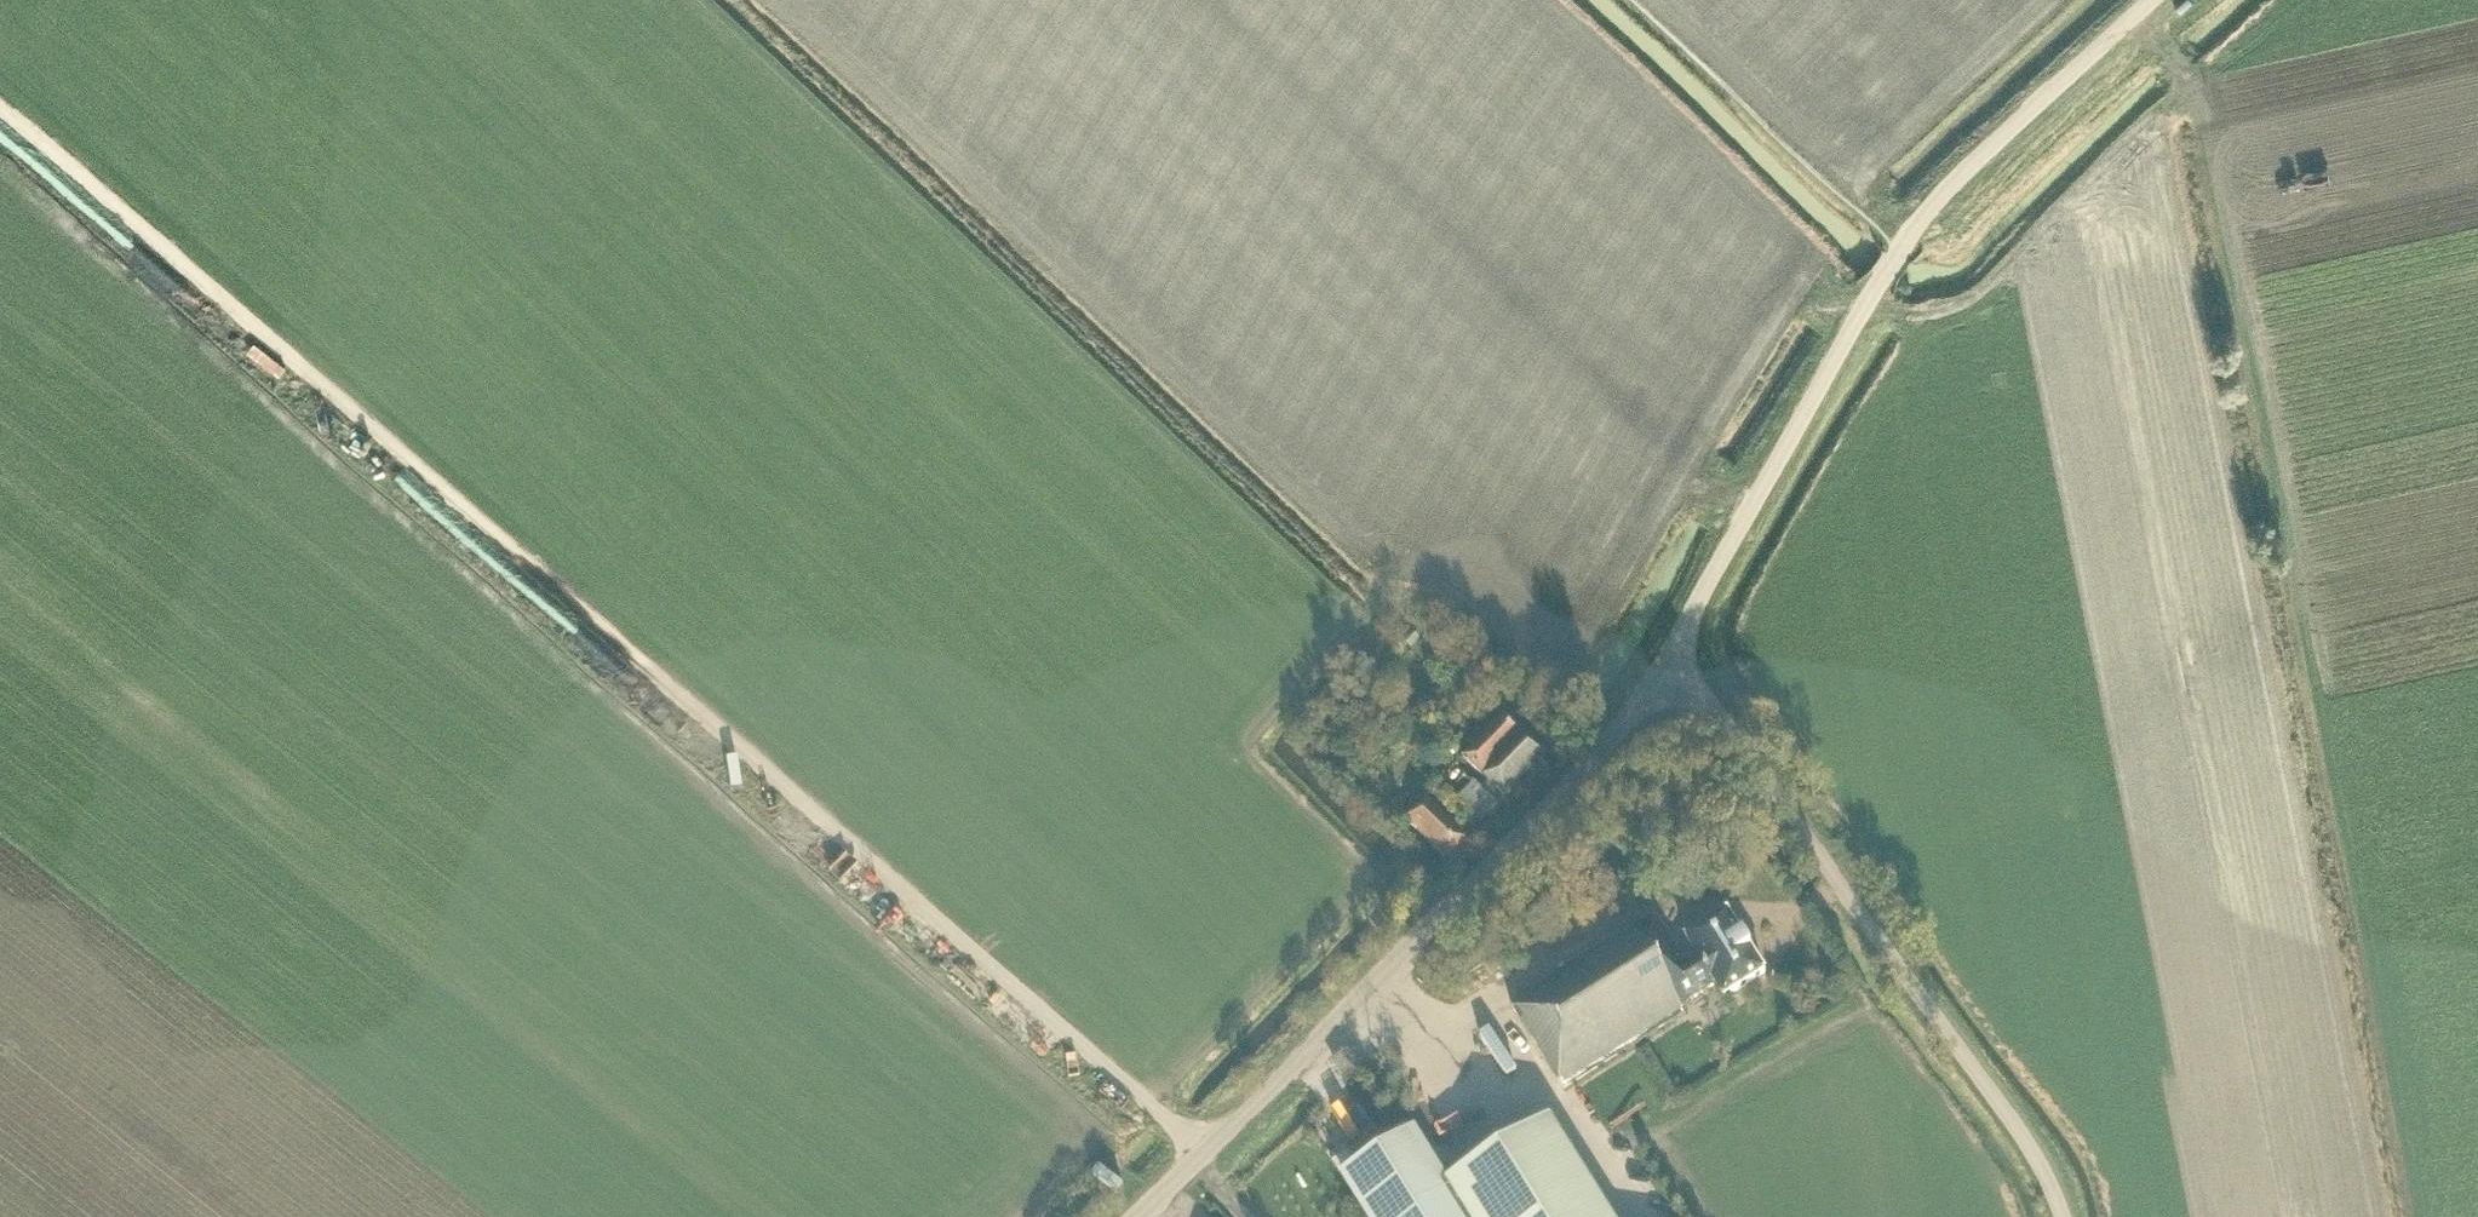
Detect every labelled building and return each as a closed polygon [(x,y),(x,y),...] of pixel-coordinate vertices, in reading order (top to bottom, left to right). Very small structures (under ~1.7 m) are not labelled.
[(1473,786),(1453,808),(1451,809),(1473,830),(1496,806),(1504,799),(1545,756),(1543,755),(1549,749),(1530,731),(1525,736),(1505,717),(1463,759),(1487,783),(1480,790),(1475,785),(1473,786)] [(1467,841),(1425,800),(1405,821),(1447,861),(1448,861),(1456,870),(1474,850),(1466,842),(1467,841)] [(1653,918),(1511,1007),(1563,1090),(1683,1014),(1679,1008),(1714,986),(1723,1000),(1764,974),(1727,914),(1684,940),(1694,955),(1682,963),(1653,918)] [(1496,963),(1486,969),(1491,976),(1500,970),(1496,963)] [(1550,1121),(1447,1185),(1414,1133),(1337,1181),(1360,1216),(1610,1216),(1550,1121)]
